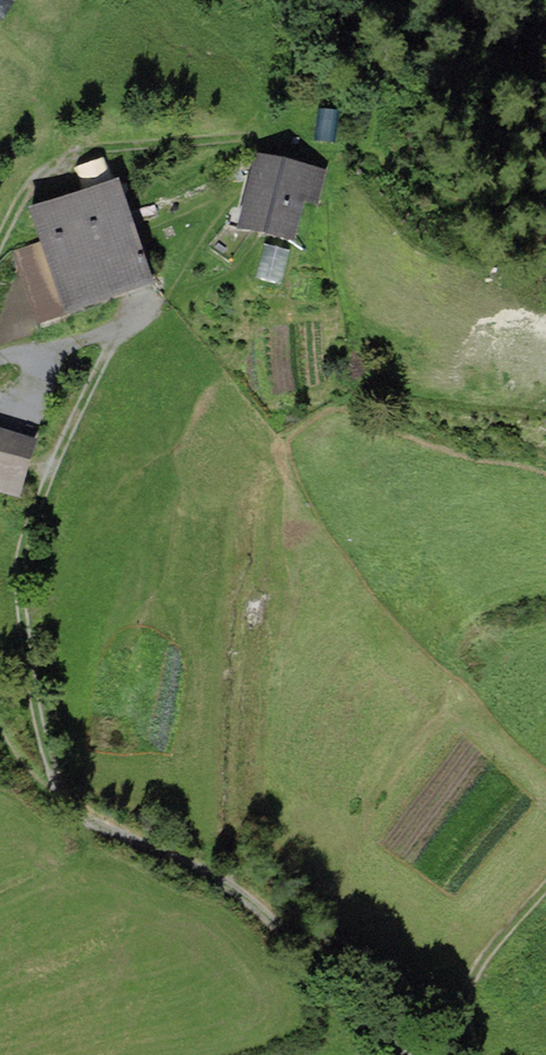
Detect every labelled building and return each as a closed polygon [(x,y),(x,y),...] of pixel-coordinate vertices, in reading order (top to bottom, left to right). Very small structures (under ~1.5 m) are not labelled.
[(288,174),(239,164),(222,246),(271,256),(288,174)] [(100,198),(14,227),(47,324),(133,294),(100,198)] [(0,439),(0,502),(4,503),(22,445),(0,439)]
